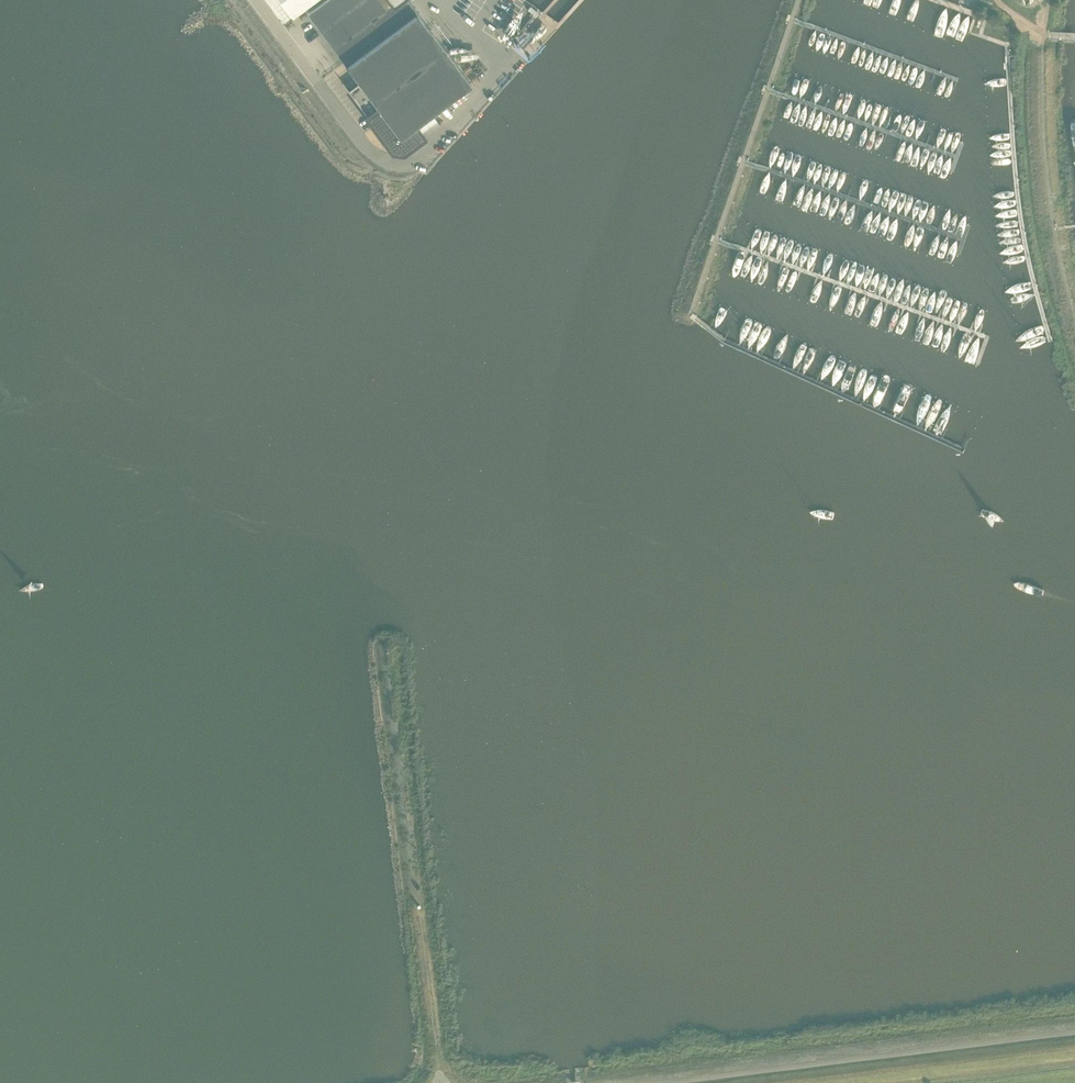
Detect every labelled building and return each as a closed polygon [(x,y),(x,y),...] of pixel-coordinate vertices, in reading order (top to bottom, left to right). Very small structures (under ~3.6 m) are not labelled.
[(293,15),(312,0),(282,0),(293,15)] [(338,53),(360,81),(349,89),(340,77),(339,77),(393,149),(403,150),(443,121),(443,120),(423,135),(415,125),(471,83),(409,0),(321,0),(307,11),(338,53)]
